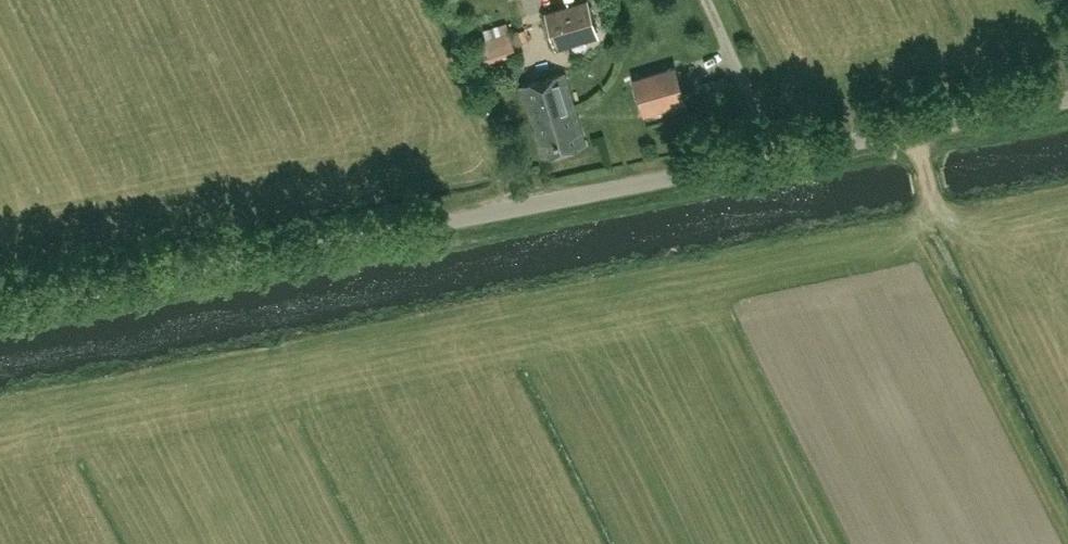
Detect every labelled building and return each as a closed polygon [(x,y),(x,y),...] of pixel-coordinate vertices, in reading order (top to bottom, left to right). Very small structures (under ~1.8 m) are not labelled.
[(588,0),(583,0),(546,11),(556,42),(597,30),(588,0)] [(515,32),(477,43),(482,62),(520,50),(515,32)] [(549,47),(553,63),(567,60),(564,44),(549,47)] [(685,96),(676,65),(634,78),(643,109),(685,96)] [(585,144),(570,95),(563,72),(522,84),(544,157),(585,144)] [(634,148),(636,167),(646,166),(644,146),(634,148)]
